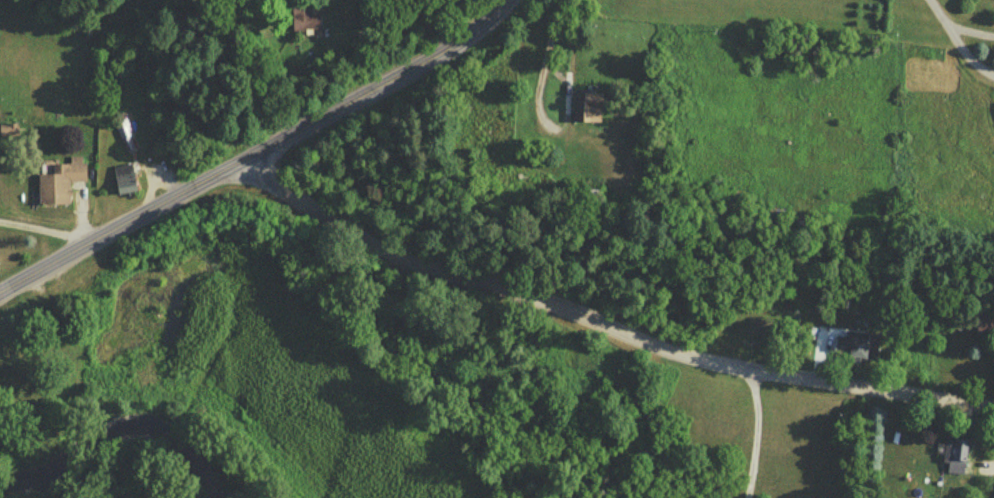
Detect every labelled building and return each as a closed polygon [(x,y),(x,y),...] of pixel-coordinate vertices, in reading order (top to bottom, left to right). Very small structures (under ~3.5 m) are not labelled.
[(291,31),(320,31),(320,15),(311,15),(311,3),(291,3),(291,31)] [(570,123),(601,123),(601,93),(570,93),(570,123)] [(138,148),(124,119),(113,124),(127,153),(138,148)] [(37,205),(69,205),(68,183),(85,183),(85,165),(51,165),(51,174),(37,174),(37,205)] [(113,167),(116,196),(135,194),(132,165),(113,167)] [(877,337),(835,334),(833,358),(875,362),(877,337)] [(946,473),(963,475),(967,439),(942,437),(940,454),(942,455),(941,464),(947,465),(946,473)]
